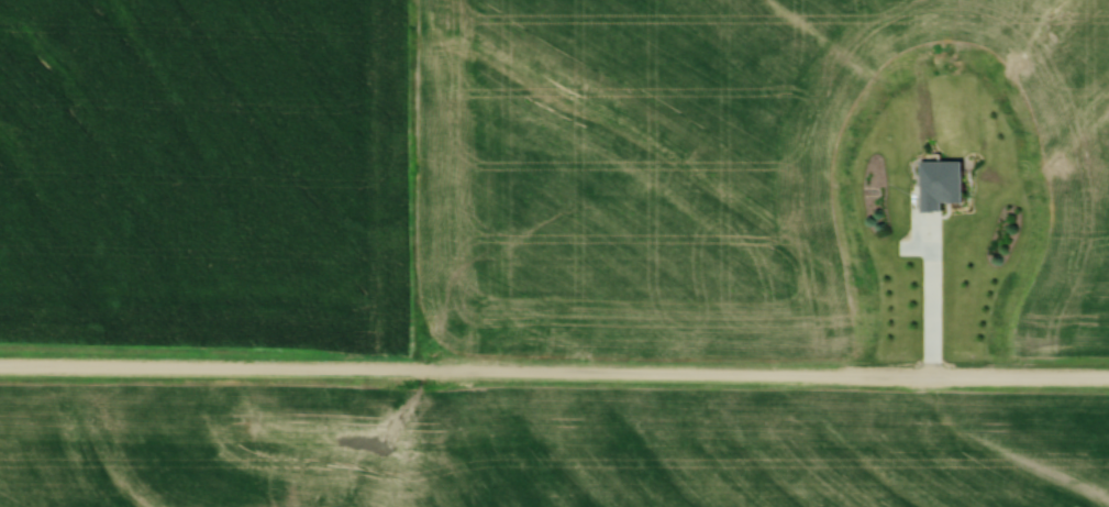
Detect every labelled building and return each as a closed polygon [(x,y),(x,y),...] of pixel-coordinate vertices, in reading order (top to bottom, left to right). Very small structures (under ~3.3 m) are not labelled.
[(949,201),(969,201),(969,159),(927,159),(927,209),(949,209),(949,201)]
